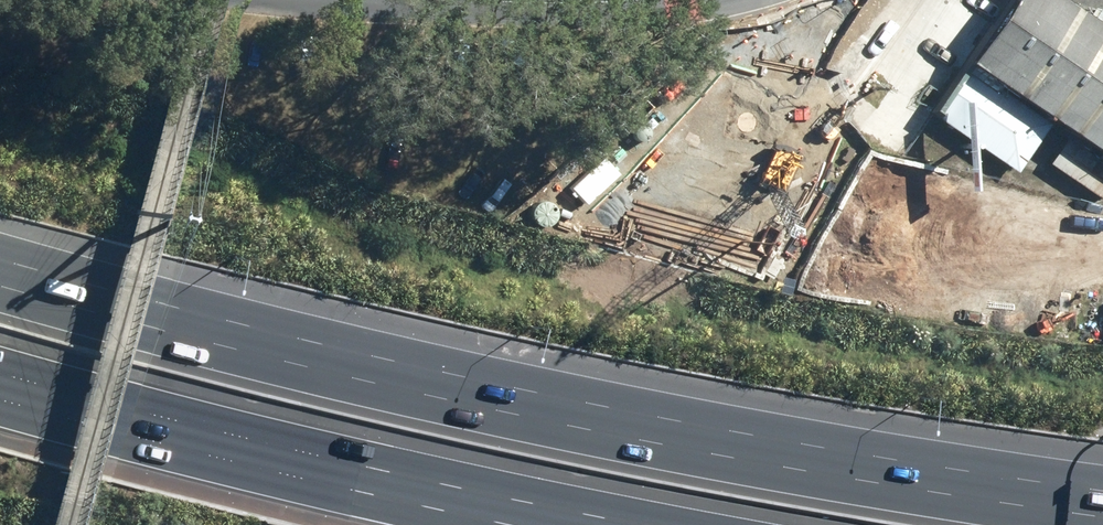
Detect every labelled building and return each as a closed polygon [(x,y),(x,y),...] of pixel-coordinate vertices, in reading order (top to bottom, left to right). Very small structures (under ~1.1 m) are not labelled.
[(1054,0),(1005,0),(963,61),(1102,156),(1102,33),(1054,0)]
